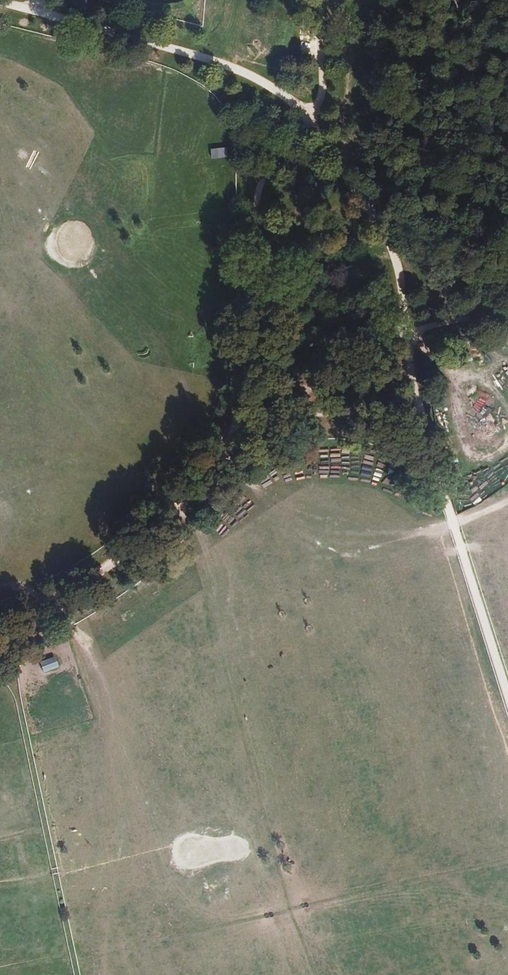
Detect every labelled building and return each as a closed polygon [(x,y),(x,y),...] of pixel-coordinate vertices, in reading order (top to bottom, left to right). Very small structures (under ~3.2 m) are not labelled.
[(40,666),(43,672),(58,667),(56,661),(40,666)]
